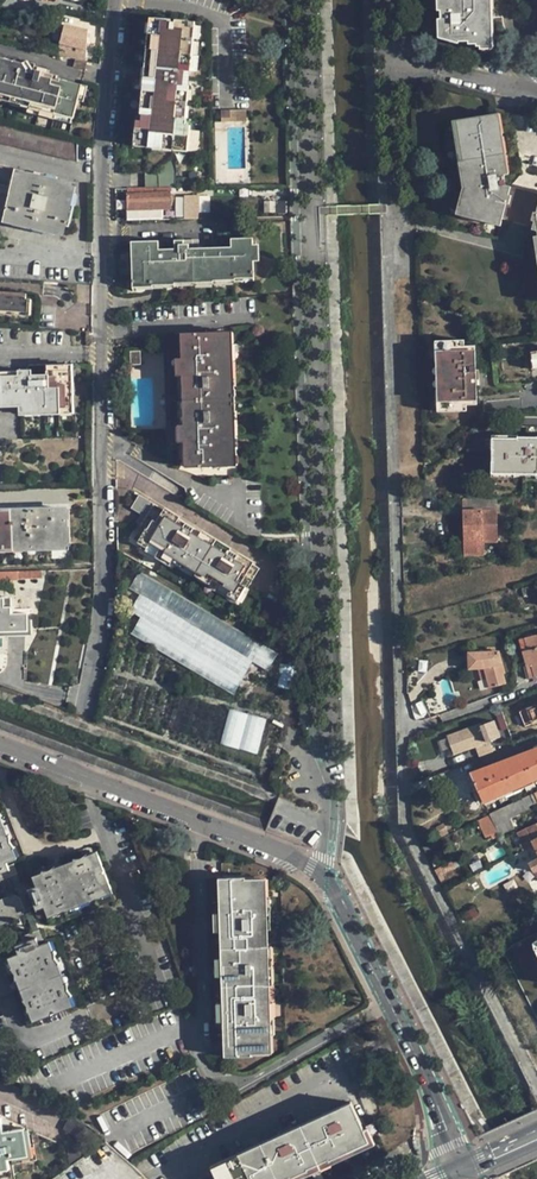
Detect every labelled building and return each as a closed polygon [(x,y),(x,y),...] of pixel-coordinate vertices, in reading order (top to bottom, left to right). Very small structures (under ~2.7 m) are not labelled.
[(441,38),(450,38),(450,41),(459,41),(459,42),(468,42),(469,45),(476,44),(476,47),(480,46),(490,46),(488,0),(440,0),(441,38)] [(59,24),(64,25),(73,27),(74,19),(61,16),(59,24)] [(147,33),(153,33),(155,17),(149,16),(147,33)] [(170,18),(155,17),(153,33),(152,49),(150,66),(149,77),(148,91),(146,114),(141,113),(140,120),(136,119),(133,144),(187,150),(189,123),(184,122),(184,118),(179,118),(181,102),(184,78),(186,52),(189,20),(175,19),(175,22),(169,21),(170,18)] [(195,21),(189,20),(186,52),(192,53),(195,21)] [(64,25),(63,31),(60,43),(60,44),(86,49),(88,30),(73,27),(64,25)] [(54,42),(60,43),(63,31),(57,30),(54,42)] [(145,49),(152,49),(153,33),(147,33),(145,49)] [(184,78),(190,78),(192,53),(186,52),(184,78)] [(12,97),(32,102),(31,108),(46,112),(59,115),(73,118),(75,119),(83,85),(61,80),(61,82),(60,87),(51,84),(37,81),(22,77),(25,67),(25,64),(0,58),(0,94),(12,97)] [(87,71),(89,63),(77,60),(75,68),(87,71)] [(51,75),(43,73),(42,76),(37,75),(38,70),(25,67),(22,77),(37,81),(51,84),(60,87),(61,82),(55,81),(55,79),(51,78),(51,75)] [(143,77),(141,90),(148,91),(149,77),(143,77)] [(187,102),(190,78),(184,78),(181,102),(187,102)] [(148,91),(141,90),(140,113),(141,113),(146,114),(148,91)] [(11,102),(12,97),(0,94),(0,100),(11,102)] [(11,102),(31,108),(32,102),(12,97),(11,102)] [(29,113),(44,117),(46,112),(31,108),(29,113)] [(249,109),(230,109),(230,116),(221,116),(221,121),(249,121),(249,109)] [(508,189),(509,183),(504,182),(499,149),(495,111),(459,116),(468,181),(461,206),(499,217),(500,212),(532,221),(530,227),(536,228),(536,198),(508,189)] [(44,117),(58,120),(59,115),(46,112),(44,117)] [(59,115),(58,120),(72,124),(73,118),(59,115)] [(77,143),(0,125),(0,143),(77,162),(77,143)] [(145,189),(171,188),(174,188),(174,168),(171,159),(158,167),(158,171),(145,171),(145,189)] [(64,235),(75,185),(16,172),(5,221),(64,235)] [(171,209),(171,188),(145,189),(127,189),(127,210),(159,209),(171,209)] [(184,196),(185,219),(199,219),(198,196),(184,196)] [(274,213),(274,200),(266,200),(266,213),(274,213)] [(160,217),(159,209),(127,210),(128,218),(160,217)] [(152,281),(162,281),(174,280),(193,279),(213,278),(214,277),(235,276),(235,274),(255,273),(254,259),(253,237),(231,238),(232,247),(232,252),(176,253),(176,249),(185,249),(185,242),(166,243),(166,247),(160,247),(160,241),(133,242),(135,282),(152,281)] [(25,311),(26,294),(0,293),(0,315),(4,315),(4,310),(25,311)] [(227,361),(225,334),(210,334),(184,336),(185,360),(181,360),(182,379),(186,379),(188,427),(184,427),(185,444),(188,444),(189,469),(231,468),(231,457),(230,439),(229,412),(228,400),(228,388),(227,361)] [(435,341),(437,412),(466,411),(466,405),(477,405),(475,346),(464,346),(464,340),(435,341)] [(523,341),(506,343),(507,358),(524,356),(523,341)] [(140,366),(140,353),(130,353),(130,366),(140,366)] [(21,401),(21,410),(69,408),(68,372),(49,372),(49,377),(31,377),(30,372),(20,373),(20,377),(0,378),(0,401),(21,401)] [(492,440),(492,472),(536,473),(536,441),(492,440)] [(132,541),(142,547),(143,545),(158,555),(155,559),(165,566),(171,569),(174,565),(182,570),(183,568),(186,563),(199,571),(197,574),(212,584),(214,581),(222,586),(220,590),(230,596),(234,599),(241,588),(245,591),(247,592),(259,574),(229,554),(140,496),(132,509),(142,515),(136,523),(141,527),(132,541)] [(494,500),(477,500),(477,509),(487,509),(495,509),(494,500)] [(66,509),(0,511),(0,545),(67,544),(66,509)] [(482,552),(482,541),(491,541),(494,541),(494,530),(495,509),(487,509),(477,509),(461,510),(461,534),(461,553),(482,552)] [(154,561),(155,559),(158,555),(143,545),(142,547),(139,551),(154,561)] [(183,568),(196,576),(197,574),(199,571),(186,563),(183,568)] [(42,579),(41,570),(18,571),(18,579),(42,579)] [(0,572),(0,582),(18,581),(18,579),(18,571),(0,572)] [(197,574),(196,576),(194,578),(209,588),(212,584),(197,574)] [(248,683),(253,675),(257,667),(261,659),(267,649),(146,577),(125,611),(132,616),(123,630),(239,699),(248,684),(248,683)] [(527,598),(536,595),(533,586),(524,589),(527,598)] [(236,606),(245,591),(241,588),(234,599),(230,596),(228,601),(236,606)] [(0,598),(0,632),(27,631),(27,614),(10,614),(10,607),(11,607),(11,598),(0,598)] [(527,667),(531,665),(535,678),(536,677),(536,635),(525,639),(528,650),(523,652),(527,667)] [(469,669),(479,669),(485,669),(487,679),(490,689),(505,685),(503,675),(505,674),(499,652),(469,653),(469,669)] [(257,667),(253,675),(271,686),(275,668),(261,659),(257,667)] [(294,687),(297,664),(278,661),(275,685),(294,687)] [(531,679),(535,678),(531,665),(527,667),(531,679)] [(481,681),(487,679),(485,669),(479,669),(481,681)] [(500,709),(495,711),(498,719),(505,716),(502,706),(499,707),(500,709)] [(520,713),(525,726),(536,722),(536,706),(520,713)] [(245,712),(240,730),(252,735),(257,730),(261,727),(264,717),(245,712)] [(448,738),(454,755),(475,747),(479,757),(490,754),(486,742),(500,738),(494,721),(480,727),(480,726),(448,738)] [(252,735),(240,730),(238,740),(235,747),(252,752),(254,751),(261,727),(257,730),(252,735)] [(445,758),(454,755),(448,738),(439,741),(445,758)] [(471,774),(485,803),(536,780),(536,749),(471,774)] [(490,815),(497,830),(499,834),(500,836),(515,830),(511,820),(532,810),(532,808),(536,806),(536,793),(490,815)] [(490,815),(476,821),(485,836),(490,833),(497,830),(490,815)] [(1,816),(0,817),(0,826),(4,837),(8,836),(1,816)] [(517,834),(522,844),(519,845),(523,851),(530,847),(529,843),(532,842),(536,852),(536,824),(517,834)] [(11,877),(18,874),(14,864),(8,866),(6,862),(17,858),(13,848),(15,847),(10,842),(10,835),(8,836),(4,837),(0,826),(0,881),(11,877)] [(437,841),(423,848),(431,864),(444,857),(437,841)] [(72,911),(71,909),(70,904),(89,898),(90,902),(91,903),(97,898),(104,898),(104,896),(113,893),(106,874),(104,875),(103,870),(104,869),(97,852),(88,855),(87,854),(80,859),(74,859),(74,860),(76,865),(57,871),(56,867),(55,866),(50,870),(42,871),(43,873),(33,876),(37,886),(29,889),(30,894),(32,898),(33,898),(35,902),(33,902),(35,907),(36,910),(45,907),(48,918),(58,914),(60,915),(65,911),(72,911)] [(74,860),(56,867),(57,871),(76,865),(74,860)] [(11,877),(20,898),(26,896),(18,874),(11,877)] [(221,959),(222,976),(223,1003),(223,1021),(224,1056),(252,1055),(251,1048),(265,1048),(265,1035),(268,1035),(267,1005),(264,1005),(263,986),(266,986),(265,948),(262,948),(261,930),(265,930),(263,897),(260,897),(259,885),(246,885),(246,877),(219,878),(220,913),(221,932),(221,959)] [(25,910),(30,908),(35,907),(33,902),(35,902),(33,898),(32,898),(30,894),(26,896),(20,898),(25,910)] [(25,910),(20,898),(13,895),(0,900),(0,925),(22,917),(25,910)] [(71,909),(90,902),(89,898),(70,904),(71,909)] [(25,910),(33,932),(38,930),(30,908),(25,910)] [(478,915),(475,908),(464,915),(468,921),(478,915)] [(16,981),(17,981),(21,980),(28,997),(24,999),(23,1000),(28,1006),(28,1013),(29,1013),(33,1022),(51,1015),(51,1014),(55,1012),(56,1013),(74,1006),(71,996),(72,996),(68,990),(67,983),(66,984),(62,985),(54,966),(59,965),(60,964),(56,959),(55,951),(53,952),(49,942),(39,946),(38,942),(42,940),(38,930),(33,932),(22,936),(24,942),(15,946),(18,954),(8,958),(12,967),(11,969),(15,974),(16,981)] [(519,949),(515,943),(512,945),(504,952),(508,957),(519,949)] [(66,984),(59,965),(54,966),(62,985),(66,984)] [(17,981),(24,999),(28,997),(21,980),(17,981)] [(351,1103),(211,1166),(216,1178),(287,1178),(369,1142),(351,1103)] [(87,1125),(70,1115),(62,1128),(73,1135),(75,1137),(76,1140),(75,1143),(73,1147),(84,1156),(103,1143),(106,1140),(96,1132),(87,1125)] [(1,1117),(0,1118),(0,1171),(9,1169),(7,1157),(25,1154),(21,1129),(4,1131),(1,1117)] [(127,1161),(124,1157),(106,1140),(103,1143),(84,1156),(51,1178),(102,1178),(127,1161)] [(132,1166),(130,1163),(127,1161),(102,1178),(146,1178),(132,1166)]
